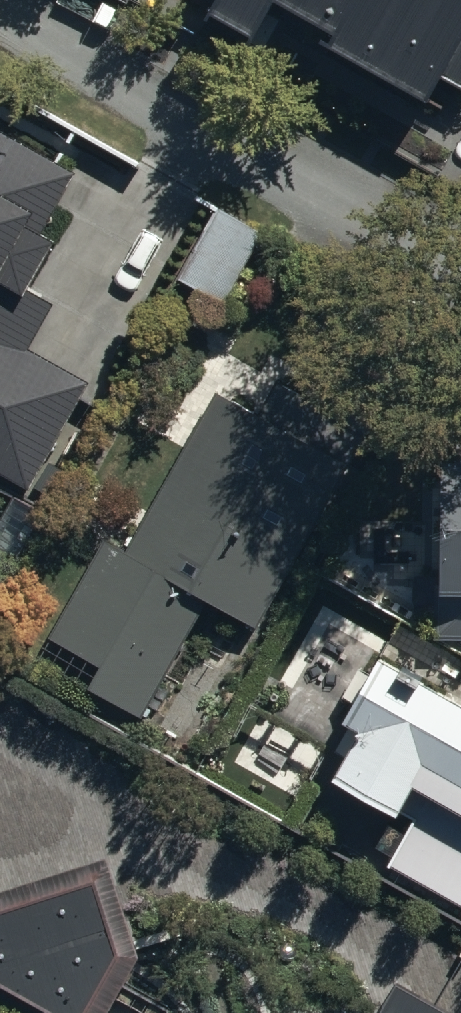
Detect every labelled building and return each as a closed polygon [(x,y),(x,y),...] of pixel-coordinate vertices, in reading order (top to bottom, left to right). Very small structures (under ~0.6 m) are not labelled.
[(207,15),(251,40),(273,2),(325,32),(320,41),(426,101),(441,74),(460,85),(460,0),(215,0),(207,15)] [(26,488),(84,384),(25,351),(50,306),(25,292),(53,243),(38,235),(73,174),(0,133),(0,474),(26,488)] [(260,234),(217,210),(178,280),(222,304),(260,234)] [(344,463),(212,389),(125,551),(103,539),(48,638),(97,665),(84,688),(139,718),(206,597),(254,624),(344,463)] [(440,463),(437,635),(460,636),(460,463),(440,463)] [(377,649),(340,715),(357,725),(330,772),(411,817),(387,861),(460,903),(460,696),(377,649)] [(0,890),(0,988),(44,1012),(105,1012),(137,959),(103,858),(0,890)] [(395,984),(378,1012),(446,1012),(395,984)]
